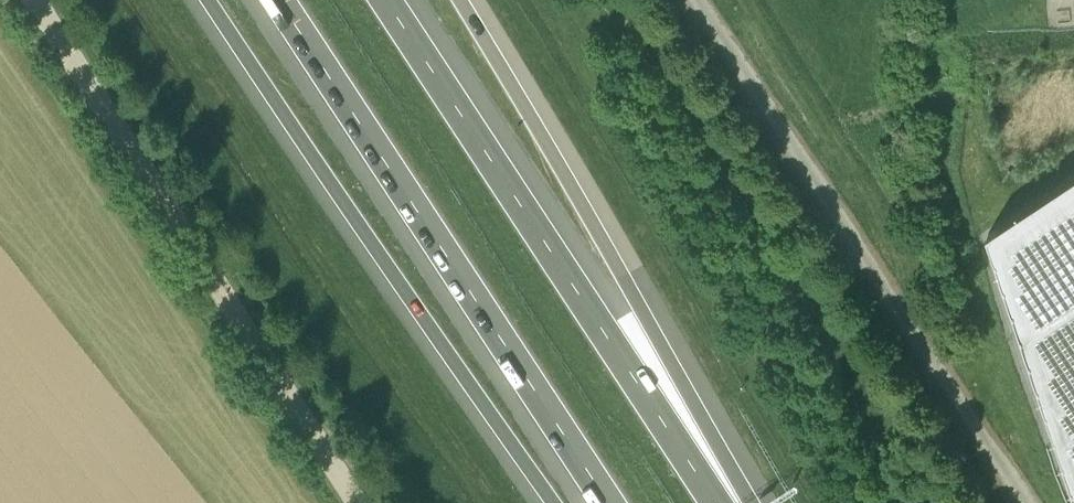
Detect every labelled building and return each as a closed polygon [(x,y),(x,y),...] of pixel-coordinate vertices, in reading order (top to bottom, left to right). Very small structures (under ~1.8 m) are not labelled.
[(989,231),(1052,417),(1056,429),(1073,477),(1073,175),(989,231)]
